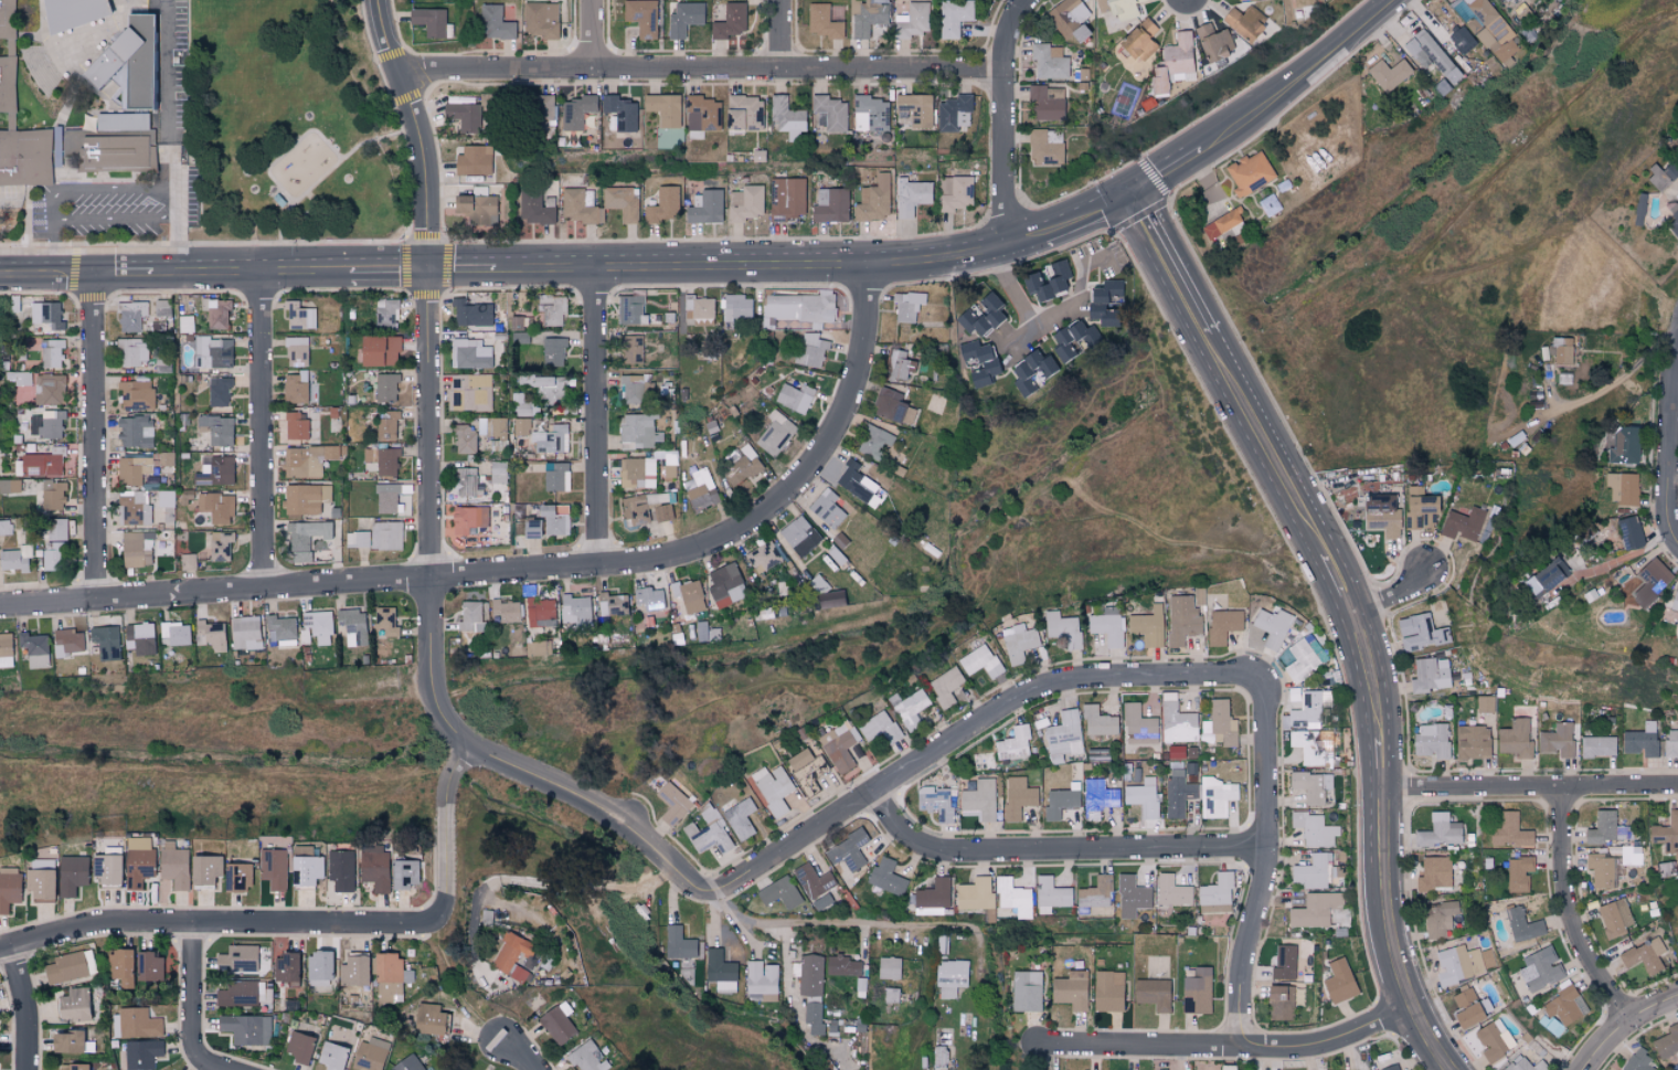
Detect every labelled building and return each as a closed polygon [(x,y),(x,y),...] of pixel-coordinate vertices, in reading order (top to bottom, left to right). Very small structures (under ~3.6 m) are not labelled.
[(20,43),(0,43),(0,0),(19,0),(20,43)] [(57,2),(65,0),(108,0),(116,22),(57,42),(57,43),(47,4),(57,2)] [(642,0),(622,0),(622,21),(637,21),(637,39),(656,39),(656,0),(642,0)] [(851,38),(888,38),(888,3),(877,3),(877,0),(850,0),(851,38)] [(941,39),(959,39),(959,21),(974,21),(973,0),(954,0),(940,0),(941,39)] [(1116,21),(1137,17),(1135,4),(1146,1),(1146,0),(1102,0),(1109,32),(1118,30),(1116,21)] [(1486,0),(1465,0),(1488,29),(1480,36),(1483,39),(1482,40),(1502,65),(1520,50),(1510,38),(1514,35),(1486,0)] [(558,39),(558,2),(523,2),(523,33),(541,34),(541,39),(558,39)] [(703,3),(674,2),(674,13),(669,13),(668,39),(684,39),(684,24),(702,24),(703,3)] [(744,2),(724,2),(724,21),(710,22),(710,39),(726,39),(726,33),(745,33),(744,2)] [(929,3),(908,2),(907,15),(895,15),(894,39),(911,39),(911,33),(928,33),(929,3)] [(829,3),(808,3),(807,36),(842,36),(842,21),(828,21),(829,3)] [(516,22),(501,21),(502,4),(480,4),(479,38),(515,38),(516,22)] [(1241,14),(1231,6),(1220,21),(1250,42),(1267,18),(1248,5),(1241,14)] [(445,9),(408,8),(407,23),(425,24),(425,38),(445,38),(445,9)] [(1136,56),(1142,62),(1158,47),(1149,38),(1158,30),(1145,17),(1117,44),(1132,59),(1136,56)] [(1235,50),(1226,28),(1214,33),(1209,22),(1193,29),(1208,62),(1235,50)] [(56,189),(0,189),(0,133),(59,133),(99,133),(99,119),(125,118),(126,118),(125,80),(104,98),(85,81),(100,66),(125,43),(130,38),(131,24),(160,24),(160,65),(160,119),(153,119),(153,133),(153,135),(159,134),(161,176),(126,176),(83,177),(83,161),(59,161),(53,161),(56,189)] [(1458,73),(1422,28),(1402,44),(1422,69),(1432,61),(1448,81),(1458,73)] [(1193,79),(1191,31),(1175,32),(1176,45),(1161,46),(1162,66),(1150,67),(1151,94),(1167,94),(1166,80),(1193,79)] [(1049,43),(1031,43),(1030,59),(1035,59),(1035,78),(1068,79),(1068,57),(1060,57),(1060,47),(1049,47),(1049,43)] [(1403,58),(1389,69),(1381,58),(1366,69),(1384,93),(1413,72),(1403,58)] [(21,117),(0,117),(0,60),(20,60),(20,66),(21,117)] [(1063,121),(1064,98),(1046,98),(1046,85),(1030,85),(1030,120),(1063,121)] [(553,136),(552,94),(535,95),(536,136),(553,136)] [(787,142),(804,141),(803,109),(788,110),(787,94),(770,95),(771,121),(776,120),(777,132),(787,131),(787,142)] [(854,131),(889,130),(888,100),(870,101),(870,94),(853,95),(854,131)] [(932,94),(895,95),(896,124),(910,124),(910,129),(933,128),(932,94)] [(938,132),(957,132),(957,126),(971,126),(970,94),(954,94),(954,101),(938,101),(938,132)] [(561,100),(562,131),(582,130),(582,113),(596,112),(596,95),(579,95),(579,100),(561,100)] [(601,112),(615,112),(615,132),(636,132),(636,101),(618,101),(618,95),(601,95),(601,112)] [(679,128),(678,95),(643,95),(643,112),(658,112),(659,128),(679,128)] [(847,101),(828,101),(828,95),(811,95),(811,112),(825,112),(824,132),(847,132),(847,101)] [(726,97),(726,134),(745,133),(745,126),(762,126),(761,96),(726,97)] [(720,98),(687,97),(686,130),(719,131),(720,98)] [(479,132),(478,103),(443,104),(444,119),(460,119),(461,132),(479,132)] [(1031,129),(1031,165),(1064,165),(1064,143),(1047,143),(1046,129),(1031,129)] [(490,175),(491,146),(462,145),(462,154),(455,154),(454,174),(490,175)] [(1275,177),(1259,148),(1236,162),(1235,161),(1222,168),(1239,198),(1275,177)] [(1671,161),(1661,171),(1656,165),(1644,176),(1659,192),(1677,174),(1677,169),(1671,161)] [(973,177),(941,176),(940,213),(955,213),(955,207),(973,208),(973,177)] [(906,183),(906,178),(897,177),(896,220),(916,220),(916,204),(933,204),(934,183),(906,183)] [(804,179),(770,178),(769,222),(787,222),(787,216),(804,216),(804,179)] [(728,223),(745,222),(745,217),(763,216),(763,185),(741,185),(741,191),(728,192),(728,223)] [(643,206),(643,223),(661,223),(661,218),(671,219),(671,209),(678,209),(678,186),(656,186),(656,206),(643,206)] [(889,187),(860,186),(860,204),(855,204),(854,219),(889,220),(889,187)] [(635,187),(602,187),(603,208),(620,208),(621,224),(636,224),(635,187)] [(520,222),(554,223),(555,207),(541,207),(542,188),(520,188),(520,222)] [(561,189),(562,222),(603,221),(603,206),(583,207),(582,188),(561,189)] [(848,189),(817,189),(817,205),(811,205),(811,221),(847,222),(848,189)] [(722,223),(721,191),(692,191),(692,207),(685,207),(685,223),(722,223)] [(275,192),(269,197),(279,208),(285,202),(275,192)] [(451,213),(470,213),(469,225),(495,225),(495,196),(452,195),(451,213)] [(1199,228),(1207,241),(1244,219),(1237,206),(1199,228)] [(1677,239),(1677,211),(1664,222),(1677,239)] [(1036,300),(1066,291),(1062,279),(1070,277),(1065,259),(1049,263),(1054,278),(1040,282),(1037,271),(1021,276),(1025,293),(1033,291),(1036,300)] [(1123,280),(1101,280),(1101,287),(1087,287),(1087,319),(1098,319),(1098,327),(1115,327),(1115,309),(1108,309),(1108,297),(1123,297),(1123,280)] [(955,318),(968,334),(974,329),(981,337),(1004,318),(996,308),(1001,304),(990,290),(977,300),(985,310),(975,318),(967,308),(955,318)] [(916,304),(926,305),(926,294),(893,292),(893,302),(896,302),(895,322),(915,322),(916,304)] [(744,295),(724,294),(723,318),(753,319),(754,300),(744,299),(744,295)] [(543,326),(564,327),(565,296),(538,295),(537,312),(543,312),(543,326)] [(642,296),(617,296),(618,325),(647,324),(647,315),(642,315),(642,296)] [(713,297),(684,297),(684,318),(712,318),(713,297)] [(465,298),(454,298),(454,325),(491,326),(491,305),(465,304),(465,298)] [(229,300),(207,299),(205,330),(228,330),(229,300)] [(399,300),(376,299),(375,326),(394,327),(394,308),(399,308),(399,300)] [(165,300),(155,300),(155,315),(165,315),(165,300)] [(287,327),(315,328),(316,308),(299,308),(299,301),(288,300),(287,327)] [(62,303),(30,302),(30,322),(49,323),(49,330),(61,330),(62,303)] [(146,302),(118,303),(119,332),(139,331),(139,316),(147,316),(146,302)] [(1052,348),(1059,361),(1101,341),(1092,324),(1083,329),(1079,320),(1051,333),(1056,346),(1052,348)] [(818,333),(805,332),(803,353),(795,352),(794,364),(824,367),(826,340),(817,340),(818,333)] [(398,336),(359,336),(358,366),(398,366),(398,336)] [(641,364),(642,336),(619,336),(618,364),(641,364)] [(285,337),(286,366),(308,366),(307,337),(285,337)] [(118,338),(118,366),(148,366),(148,339),(118,338)] [(232,338),(195,338),(194,357),(199,357),(199,367),(231,368),(232,338)] [(564,366),(565,339),(543,338),(542,366),(564,366)] [(1549,353),(1554,353),(1553,364),(1571,365),(1572,338),(1550,338),(1549,353)] [(41,367),(63,367),(63,339),(41,340),(41,367)] [(491,368),(491,347),(481,347),(481,339),(451,340),(452,368),(491,368)] [(971,388),(990,384),(988,375),(995,374),(988,343),(977,346),(976,340),(957,344),(961,360),(976,357),(979,370),(968,372),(971,388)] [(906,351),(889,349),(885,379),(905,382),(906,372),(915,373),(916,361),(905,360),(906,351)] [(1023,398),(1039,387),(1038,385),(1059,371),(1048,354),(1041,358),(1036,350),(1009,367),(1016,378),(1012,381),(1023,398)] [(284,375),(283,403),(317,404),(317,384),(307,383),(307,370),(299,370),(299,375),(284,375)] [(32,385),(32,372),(5,372),(6,380),(15,380),(15,386),(32,385)] [(1570,372),(1557,372),(1557,385),(1570,385),(1570,372)] [(65,374),(36,375),(36,404),(66,404),(65,374)] [(375,374),(375,401),(397,401),(397,374),(375,374)] [(451,411),(490,410),(490,386),(481,386),(481,375),(450,375),(451,411)] [(621,376),(621,403),(644,402),(644,375),(621,376)] [(566,403),(565,376),(532,377),(532,387),(538,387),(538,403),(566,403)] [(229,377),(209,378),(209,407),(230,407),(229,377)] [(120,382),(121,410),(154,409),(153,381),(120,382)] [(800,384),(798,389),(781,383),(774,402),(803,413),(812,388),(800,384)] [(911,425),(916,408),(899,403),(902,393),(880,387),(872,415),(911,425)] [(767,417),(772,421),(755,442),(774,458),(798,428),(774,408),(767,417)] [(63,411),(40,411),(40,416),(29,416),(30,437),(63,437),(63,411)] [(378,439),(397,439),(397,412),(378,411),(378,439)] [(308,440),(308,420),(300,420),(300,412),(286,412),(285,439),(308,440)] [(653,414),(619,415),(620,448),(663,447),(662,432),(654,432),(653,414)] [(233,416),(197,416),(197,426),(209,427),(209,446),(232,446),(233,416)] [(119,417),(119,447),(153,447),(153,418),(119,417)] [(531,436),(531,419),(512,419),(512,436),(531,436)] [(855,451),(880,462),(892,435),(868,423),(855,451)] [(455,454),(474,454),(473,424),(451,425),(451,435),(455,435),(455,454)] [(563,452),(562,433),(568,433),(568,424),(548,424),(548,432),(529,432),(529,442),(534,441),(534,453),(563,452)] [(1607,463),(1637,464),(1638,427),(1613,427),(1613,448),(1608,447),(1607,463)] [(728,465),(721,469),(733,487),(763,467),(747,443),(738,449),(724,458),(728,465)] [(397,476),(397,448),(363,449),(363,463),(377,463),(377,476),(397,476)] [(21,454),(21,476),(61,476),(62,455),(21,454)] [(233,485),(234,456),(200,456),(200,474),(192,473),(192,484),(233,485)] [(117,457),(117,485),(141,486),(141,474),(152,474),(152,458),(117,457)] [(656,488),(655,458),(619,458),(620,489),(656,488)] [(861,465),(850,458),(834,482),(867,505),(880,487),(871,480),(871,481),(856,471),(861,465)] [(490,483),(507,483),(507,461),(490,462),(490,483)] [(569,462),(525,463),(525,472),(544,472),(544,491),(569,491),(569,462)] [(685,491),(693,512),(719,502),(706,467),(690,472),(696,487),(685,491)] [(455,495),(476,494),(476,468),(455,468),(455,495)] [(1637,504),(1638,474),(1606,473),(1605,487),(1611,487),(1610,504),(1637,504)] [(0,480),(0,493),(19,493),(19,480),(0,480)] [(65,510),(66,481),(42,480),(41,509),(65,510)] [(398,513),(399,485),(376,484),(376,512),(398,513)] [(331,486),(285,485),(285,514),(320,515),(320,502),(331,502),(331,486)] [(1436,496),(1423,496),(1423,486),(1407,486),(1407,529),(1436,528),(1436,496)] [(831,530),(846,515),(833,503),(838,498),(826,487),(807,508),(831,530)] [(159,506),(173,507),(174,491),(159,490),(159,506)] [(124,525),(149,525),(150,492),(119,491),(119,505),(124,505),(124,525)] [(672,520),(669,492),(623,497),(626,525),(652,523),(652,522),(672,520)] [(233,524),(233,494),(197,494),(197,512),(209,512),(209,524),(233,524)] [(1394,495),(1363,496),(1364,529),(1384,528),(1384,539),(1400,539),(1399,509),(1394,509),(1394,495)] [(568,535),(568,514),(552,514),(552,505),(538,505),(538,517),(544,517),(544,535),(568,535)] [(1485,510),(1470,506),(1467,516),(1448,511),(1440,535),(1453,539),(1455,535),(1476,541),(1485,510)] [(487,507),(452,507),(451,535),(469,535),(469,527),(486,527),(487,507)] [(800,558),(822,540),(801,513),(778,532),(800,558)] [(1622,550),(1642,547),(1638,517),(1618,519),(1622,550)] [(67,519),(47,519),(47,541),(67,540),(67,519)] [(539,519),(522,520),(522,538),(539,537),(539,519)] [(11,535),(11,520),(0,520),(0,535),(11,535)] [(332,538),(331,522),(289,523),(290,563),(311,563),(311,538),(332,538)] [(402,522),(371,522),(371,549),(401,549),(402,522)] [(122,567),(151,567),(150,532),(121,533),(122,567)] [(209,561),(229,562),(229,546),(233,546),(234,533),(210,532),(209,561)] [(347,547),(370,547),(370,532),(347,532),(347,547)] [(744,555),(758,575),(782,560),(769,540),(744,555)] [(43,571),(59,571),(59,542),(44,542),(43,571)] [(29,570),(28,558),(20,558),(20,550),(0,551),(0,571),(29,570)] [(1569,572),(1555,555),(1521,583),(1535,600),(1569,572)] [(1674,577),(1654,556),(1636,573),(1646,583),(1631,597),(1642,608),(1674,577)] [(707,573),(713,585),(706,588),(717,610),(747,595),(731,562),(707,573)] [(808,583),(822,596),(830,587),(816,574),(808,583)] [(672,598),(681,596),(685,615),(705,610),(698,580),(679,584),(679,581),(669,583),(672,598)] [(1677,614),(1677,581),(1668,611),(1677,614)] [(633,589),(634,605),(643,605),(644,610),(662,609),(661,588),(633,589)] [(1205,589),(1194,588),(1193,605),(1204,605),(1205,589)] [(627,595),(607,595),(606,592),(598,592),(599,616),(627,615),(627,595)] [(589,595),(561,596),(561,627),(590,626),(589,595)] [(1167,647),(1182,648),(1183,635),(1202,636),(1202,615),(1193,615),(1194,596),(1168,595),(1167,647)] [(491,615),(499,615),(499,622),(520,622),(520,602),(500,603),(500,599),(490,599),(491,615)] [(1128,616),(1128,634),(1143,634),(1143,648),(1162,648),(1161,599),(1151,599),(1151,615),(1128,616)] [(528,627),(554,626),(554,600),(527,600),(528,627)] [(482,601),(461,602),(461,622),(456,622),(457,632),(482,631),(482,601)] [(1088,615),(1088,633),(1105,634),(1105,648),(1119,649),(1120,607),(1103,606),(1103,615),(1088,615)] [(394,607),(375,607),(376,628),(384,628),(384,640),(398,640),(398,627),(394,627),(394,607)] [(1262,646),(1276,653),(1293,616),(1278,609),(1274,616),(1258,608),(1250,625),(1268,633),(1262,646)] [(336,611),(337,626),(345,626),(345,647),(366,646),(365,610),(336,611)] [(331,611),(301,612),(302,627),(310,627),(310,636),(315,636),(315,645),(332,645),(331,611)] [(1080,650),(1079,617),(1059,618),(1059,611),(1045,611),(1046,637),(1066,637),(1066,650),(1080,650)] [(1208,611),(1208,646),(1225,646),(1225,631),(1242,631),(1242,611),(1208,611)] [(1447,627),(1432,629),(1429,613),(1396,619),(1399,638),(1402,651),(1450,642),(1447,627)] [(296,618),(275,618),(275,615),(266,615),(267,646),(296,646),(296,618)] [(261,649),(260,616),(231,617),(232,650),(261,649)] [(224,623),(205,623),(205,620),(195,620),(196,645),(212,645),(212,652),(225,652),(224,623)] [(123,624),(124,649),(134,649),(134,657),(154,656),(154,623),(123,624)] [(159,624),(160,646),(190,645),(190,623),(159,624)] [(1009,667),(1026,663),(1023,650),(1040,646),(1036,628),(1025,631),(1023,623),(1001,629),(1009,667)] [(117,627),(88,628),(89,642),(97,642),(98,661),(118,661),(117,627)] [(53,655),(83,654),(82,630),(53,631),(53,655)] [(27,648),(27,669),(48,668),(47,635),(27,636),(27,632),(16,632),(17,648),(27,648)] [(1293,683),(1329,662),(1311,633),(1288,647),(1296,661),(1284,667),(1293,683)] [(11,634),(0,634),(0,668),(12,668),(11,634)] [(991,680),(1004,672),(986,643),(958,660),(968,676),(983,667),(991,680)] [(1414,659),(1415,679),(1409,679),(1410,694),(1428,693),(1428,688),(1449,687),(1448,658),(1414,659)] [(965,682),(955,666),(927,683),(944,710),(956,702),(949,692),(965,682)] [(908,732),(922,724),(916,713),(931,704),(921,688),(901,700),(897,692),(888,698),(908,732)] [(1322,690),(1301,691),(1301,710),(1288,710),(1289,725),(1323,724),(1322,690)] [(1197,713),(1177,714),(1176,693),(1161,693),(1162,742),(1198,741),(1197,713)] [(1494,696),(1476,696),(1476,712),(1494,713),(1494,696)] [(1139,703),(1123,703),(1124,743),(1158,743),(1158,718),(1139,718),(1139,703)] [(1116,735),(1116,716),(1097,716),(1097,704),(1083,704),(1084,736),(1116,735)] [(1059,710),(1060,726),(1046,727),(1050,765),(1064,763),(1063,755),(1082,753),(1078,709),(1059,710)] [(1497,729),(1496,752),(1517,753),(1517,759),(1531,759),(1532,742),(1528,742),(1528,710),(1510,709),(1510,729),(1497,729)] [(883,733),(888,745),(901,739),(887,710),(858,724),(866,742),(883,733)] [(1622,731),(1622,753),(1641,753),(1641,757),(1656,757),(1657,721),(1643,720),(1643,732),(1622,731)] [(856,743),(845,722),(817,738),(838,776),(855,766),(846,749),(856,743)] [(1538,732),(1537,752),(1558,752),(1558,758),(1571,758),(1572,723),(1554,722),(1554,732),(1538,732)] [(1416,723),(1415,754),(1434,755),(1434,759),(1448,759),(1449,724),(1416,723)] [(1012,725),(1013,739),(995,741),(997,759),(1031,755),(1028,724),(1012,725)] [(1456,759),(1489,760),(1490,727),(1456,726),(1456,759)] [(1332,731),(1288,730),(1288,747),(1302,747),(1301,766),(1331,767),(1332,731)] [(1664,731),(1665,758),(1677,757),(1677,730),(1664,731)] [(1615,757),(1615,738),(1581,736),(1580,756),(1615,757)] [(809,747),(785,760),(796,780),(820,767),(809,747)] [(795,790),(780,766),(768,773),(764,766),(749,776),(776,819),(789,811),(781,798),(795,790)] [(1332,773),(1289,773),(1289,789),(1304,789),(1304,806),(1324,805),(1323,790),(1333,790),(1332,773)] [(1038,806),(1038,788),(1026,788),(1026,777),(1003,777),(1005,822),(1019,822),(1019,807),(1038,806)] [(1197,799),(1198,784),(1183,784),(1183,778),(1166,777),(1166,818),(1183,819),(1184,799),(1197,799)] [(994,778),(975,779),(975,791),(960,791),(960,810),(979,810),(979,822),(995,822),(994,778)] [(1085,821),(1100,820),(1100,808),(1119,807),(1119,789),(1105,789),(1104,779),(1085,779),(1085,821)] [(1201,819),(1226,818),(1226,800),(1238,800),(1238,780),(1201,780),(1201,819)] [(660,818),(671,828),(693,804),(668,781),(656,794),(670,807),(660,818)] [(916,811),(937,811),(937,824),(953,824),(953,808),(948,808),(949,788),(917,787),(916,811)] [(1079,790),(1046,791),(1047,806),(1043,806),(1044,821),(1059,821),(1059,809),(1079,808),(1079,790)] [(722,813),(740,843),(756,833),(746,816),(756,810),(749,797),(722,813)] [(682,829),(699,855),(717,843),(725,854),(736,846),(711,810),(707,813),(706,811),(701,815),(708,826),(699,832),(692,822),(682,829)] [(1615,810),(1595,811),(1596,829),(1584,830),(1584,842),(1627,841),(1626,826),(1615,826),(1615,810)] [(1668,810),(1668,826),(1649,826),(1649,843),(1667,843),(1667,853),(1677,853),(1677,810),(1668,810)] [(1333,847),(1332,835),(1339,835),(1339,826),(1322,826),(1322,815),(1308,815),(1308,811),(1291,811),(1291,828),(1303,828),(1303,847),(1333,847)] [(1532,831),(1518,831),(1517,811),(1499,811),(1499,828),(1489,828),(1489,846),(1533,846),(1532,831)] [(1461,823),(1448,823),(1448,812),(1430,812),(1430,832),(1414,832),(1414,845),(1461,845),(1461,823)] [(856,848),(869,841),(862,829),(823,850),(831,866),(842,860),(849,873),(865,865),(856,848)] [(152,839),(126,838),(126,866),(129,866),(129,890),(141,890),(142,877),(151,877),(152,839)] [(188,891),(187,849),(174,849),(174,841),(159,841),(159,879),(172,879),(172,891),(188,891)] [(296,887),(314,887),(314,879),(322,878),(322,857),(312,857),(312,846),(292,847),(292,863),(296,863),(296,887)] [(286,850),(259,850),(259,879),(269,879),(269,892),(285,892),(286,850)] [(334,892),(353,892),(354,851),(329,851),(328,881),(334,881),(334,892)] [(387,852),(359,852),(360,882),(373,882),(373,894),(388,894),(387,852)] [(1292,866),(1292,883),(1302,883),(1302,888),(1330,888),(1330,869),(1331,869),(1331,852),(1310,853),(1310,865),(1292,866)] [(1623,876),(1622,857),(1608,858),(1608,854),(1586,854),(1586,869),(1592,869),(1592,889),(1615,888),(1615,877),(1623,876)] [(91,877),(98,877),(98,886),(120,887),(121,856),(92,855),(91,877)] [(74,898),(74,886),(86,886),(87,857),(59,856),(58,898),(74,898)] [(221,877),(222,857),(190,856),(189,886),(212,887),(212,877),(221,877)] [(895,860),(880,856),(877,866),(872,865),(867,885),(903,895),(908,879),(891,875),(895,860)] [(1422,877),(1415,877),(1415,889),(1450,889),(1450,857),(1422,857),(1422,877)] [(1528,892),(1528,873),(1533,873),(1533,858),(1507,858),(1507,892),(1528,892)] [(53,868),(46,868),(46,860),(31,859),(31,869),(27,869),(26,901),(52,902),(53,868)] [(418,884),(417,861),(390,861),(391,890),(409,889),(409,884),(418,884)] [(792,870),(809,901),(837,885),(829,871),(817,878),(808,861),(792,870)] [(251,864),(228,864),(228,891),(251,892),(251,864)] [(0,869),(0,915),(8,914),(8,903),(20,903),(19,869),(0,869)] [(1232,904),(1231,872),(1215,872),(1216,885),(1197,886),(1198,905),(1232,904)] [(1173,873),(1157,874),(1158,906),(1193,905),(1192,886),(1173,886),(1173,873)] [(1077,907),(1111,907),(1110,874),(1095,875),(1095,888),(1076,889),(1077,907)] [(1135,918),(1135,908),(1152,908),(1151,887),(1134,887),(1134,874),(1118,874),(1119,919),(1135,918)] [(1072,888),(1052,888),(1052,875),(1037,875),(1037,914),(1051,914),(1051,906),(1072,906),(1072,888)] [(801,903),(789,876),(755,891),(762,906),(781,898),(786,910),(801,903)] [(993,876),(974,876),(974,884),(956,885),(957,910),(987,909),(988,923),(994,923),(993,876)] [(1032,919),(1032,888),(1012,888),(1012,876),(996,876),(996,894),(1000,894),(1000,908),(1017,908),(1017,919),(1032,919)] [(915,889),(915,915),(941,915),(941,908),(950,908),(949,877),(933,877),(933,889),(915,889)] [(1342,893),(1305,892),(1305,909),(1289,908),(1289,926),(1328,927),(1328,908),(1341,909),(1342,893)] [(1612,944),(1627,937),(1622,928),(1632,923),(1622,898),(1597,908),(1612,944)] [(1425,939),(1449,938),(1448,915),(1459,914),(1458,903),(1424,904),(1425,939)] [(1505,909),(1512,941),(1544,933),(1541,920),(1525,924),(1521,906),(1505,909)] [(696,940),(681,940),(681,925),(665,926),(665,958),(696,958),(696,940)] [(511,965),(515,956),(528,963),(536,948),(505,933),(488,967),(521,984),(527,973),(511,965)] [(1663,969),(1656,956),(1665,951),(1657,936),(1618,956),(1624,969),(1640,961),(1648,977),(1663,969)] [(215,955),(215,965),(229,965),(229,971),(256,971),(257,946),(226,945),(226,955),(215,955)] [(1294,980),(1295,946),(1275,945),(1275,968),(1271,968),(1271,980),(1294,980)] [(1435,952),(1441,971),(1436,972),(1440,987),(1485,974),(1478,948),(1465,952),(1463,945),(1435,952)] [(1521,959),(1524,968),(1518,970),(1528,993),(1565,978),(1559,962),(1558,963),(1551,946),(1521,959)] [(131,949),(108,950),(109,979),(119,978),(120,989),(132,989),(131,949)] [(716,981),(715,991),(735,991),(737,963),(722,962),(723,949),(706,949),(705,981),(716,981)] [(53,957),(54,963),(43,966),(48,985),(97,974),(91,951),(84,953),(84,950),(53,957)] [(163,957),(153,957),(154,952),(139,952),(138,980),(163,981),(163,957)] [(307,953),(306,986),(330,987),(331,953),(307,953)] [(412,971),(400,971),(400,954),(375,954),(375,1003),(392,1003),(392,995),(401,995),(401,983),(412,983),(412,971)] [(297,955),(273,955),(273,985),(297,985),(297,955)] [(822,996),(823,955),(800,955),(799,995),(822,996)] [(826,975),(860,976),(861,961),(848,961),(848,956),(826,955),(826,975)] [(339,965),(339,986),(368,986),(367,957),(344,957),(344,965),(339,965)] [(878,979),(900,980),(901,958),(878,957),(878,979)] [(1327,963),(1332,977),(1321,981),(1331,1005),(1358,994),(1343,957),(1327,963)] [(956,999),(956,987),(967,986),(967,960),(936,961),(938,1000),(956,999)] [(777,965),(761,965),(761,961),(745,961),(745,994),(777,994),(777,965)] [(1211,968),(1193,968),(1193,978),(1182,978),(1182,1014),(1211,1014),(1211,968)] [(1041,972),(1012,971),(1012,1012),(1041,1012),(1041,972)] [(1067,979),(1051,979),(1050,1003),(1070,1003),(1070,1011),(1086,1012),(1087,971),(1067,971),(1067,979)] [(1093,1012),(1123,1012),(1124,972),(1094,971),(1093,1012)] [(1170,980),(1134,980),(1133,1003),(1155,1003),(1154,1013),(1169,1014),(1170,980)] [(257,981),(227,981),(227,990),(215,991),(215,1007),(258,1006),(257,981)] [(1587,1014),(1573,983),(1555,992),(1558,998),(1541,1005),(1547,1018),(1557,1013),(1562,1025),(1587,1014)] [(1267,1020),(1293,1021),(1294,987),(1268,986),(1267,1020)] [(56,997),(57,1021),(88,1020),(87,988),(66,989),(67,997),(56,997)] [(1452,995),(1457,1008),(1477,1001),(1472,988),(1452,995)] [(1492,1014),(1484,999),(1451,1015),(1459,1030),(1492,1014)] [(809,1035),(822,1035),(822,1003),(805,1002),(805,1025),(809,1025),(809,1035)] [(437,1013),(438,1006),(416,1003),(412,1033),(442,1037),(443,1029),(447,1029),(449,1014),(437,1013)] [(537,1020),(559,1046),(577,1031),(556,1005),(537,1020)] [(115,1038),(162,1037),(162,1018),(149,1018),(148,1007),(114,1008),(115,1038)] [(1536,1024),(1558,1037),(1564,1027),(1543,1014),(1536,1024)] [(217,1032),(232,1032),(231,1045),(270,1046),(271,1017),(217,1016),(217,1032)] [(1485,1050),(1481,1052),(1487,1063),(1515,1048),(1499,1018),(1474,1031),(1485,1050)] [(351,1042),(345,1041),(347,1035),(334,1032),(335,1028),(330,1027),(327,1043),(350,1049),(351,1042)] [(86,1032),(50,1033),(50,1054),(87,1053),(86,1032)] [(307,1063),(314,1038),(291,1032),(284,1057),(307,1063)] [(391,1044),(369,1036),(367,1043),(360,1041),(350,1067),(357,1069),(381,1069),(391,1044)] [(571,1067),(577,1064),(580,1069),(608,1069),(609,1069),(592,1039),(564,1055),(571,1067)] [(126,1042),(127,1069),(154,1069),(154,1058),(163,1057),(162,1041),(126,1042)] [(326,1065),(324,1069),(343,1069),(347,1048),(322,1044),(319,1063),(326,1065)] [(946,1046),(933,1046),(933,1064),(947,1064),(946,1046)] [(1647,1065),(1652,1057),(1635,1046),(1620,1069),(1654,1069),(1647,1065)] [(411,1052),(389,1069),(424,1069),(411,1052)] [(1521,1055),(1500,1069),(1545,1069),(1539,1062),(1530,1068),(1521,1055)]
